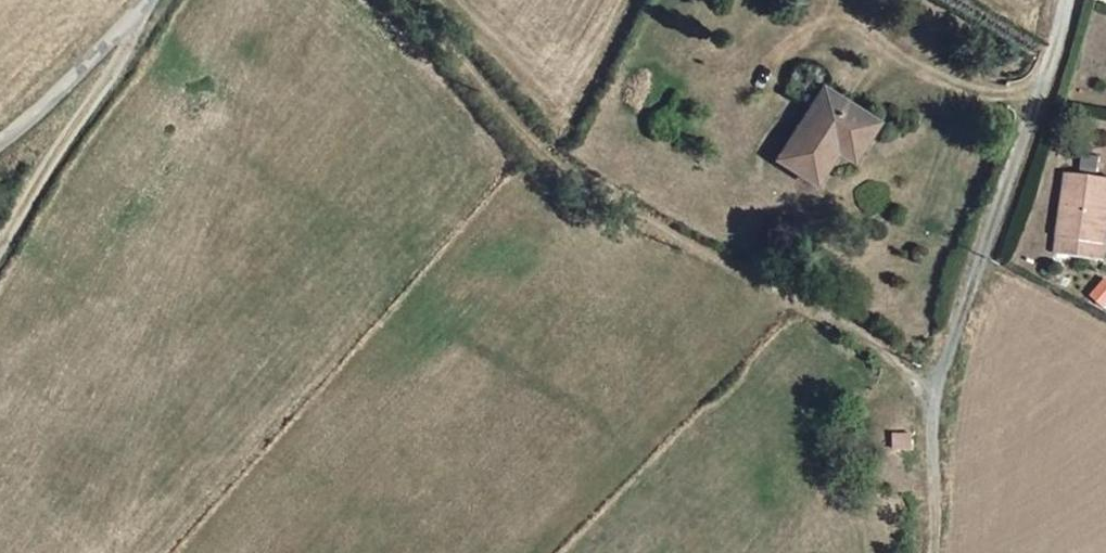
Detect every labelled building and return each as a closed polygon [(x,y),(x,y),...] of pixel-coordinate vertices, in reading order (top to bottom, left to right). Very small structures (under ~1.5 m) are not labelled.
[(842,143),(861,114),(808,81),(765,148),(801,172),(826,133),(842,143)] [(1081,160),(1074,244),(1105,248),(1105,164),(1081,160)] [(899,400),(869,403),(875,455),(906,451),(899,400)]
